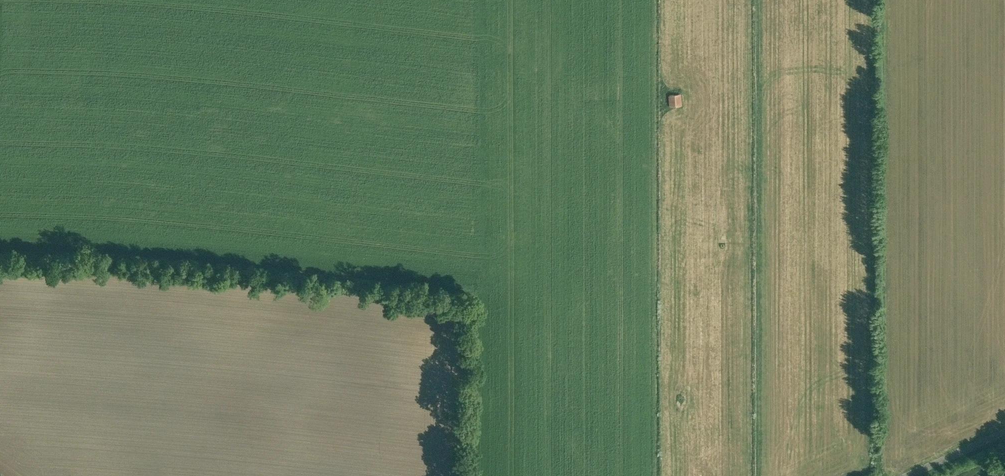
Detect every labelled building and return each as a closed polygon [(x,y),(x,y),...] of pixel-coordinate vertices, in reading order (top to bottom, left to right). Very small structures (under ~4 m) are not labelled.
[(680,94),(670,95),(671,107),(681,106),(680,94)]
